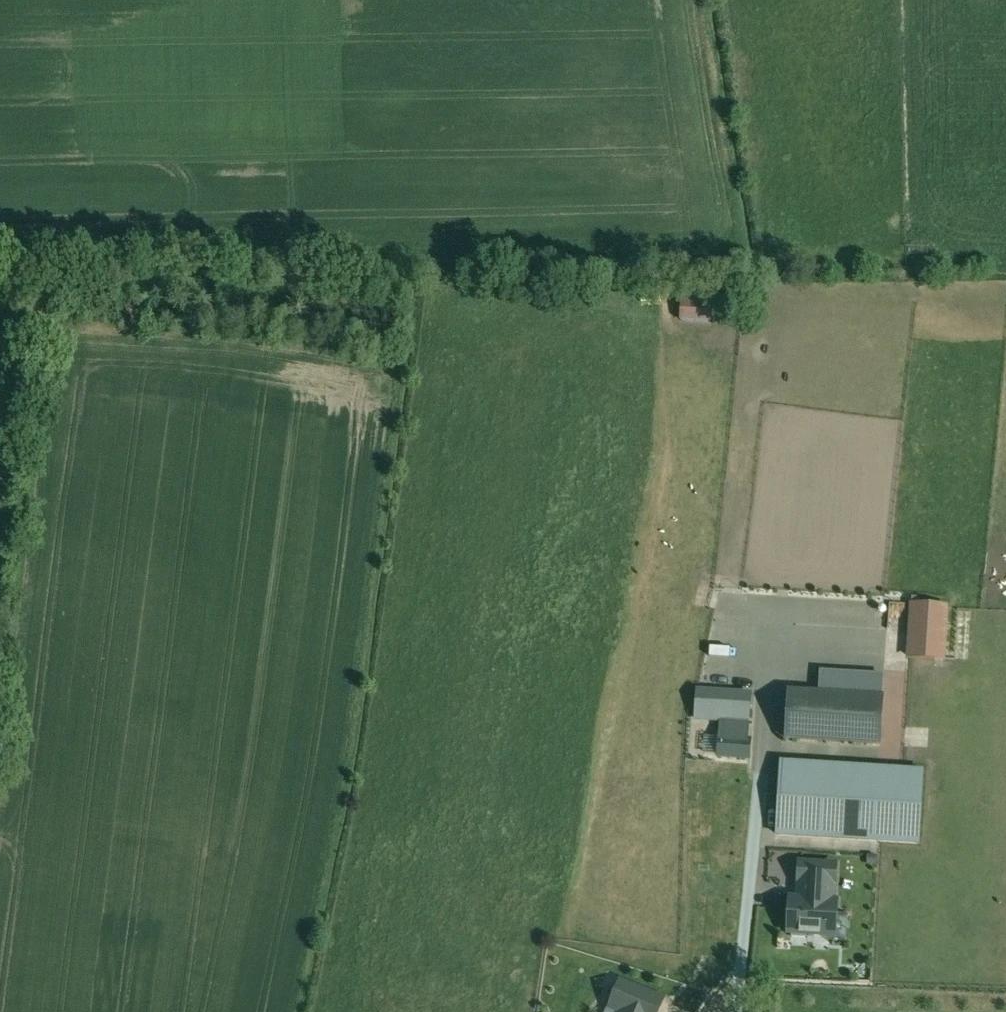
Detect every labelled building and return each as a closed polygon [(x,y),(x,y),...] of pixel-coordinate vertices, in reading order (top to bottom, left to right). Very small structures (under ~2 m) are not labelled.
[(674,320),(710,321),(710,309),(674,308),(674,320)] [(948,606),(919,604),(920,598),(914,598),(910,656),(944,658),(948,606)] [(753,692),(699,689),(696,717),(722,719),(750,720),(752,704),(753,692)] [(884,696),(790,690),(787,738),(881,744),(884,696)] [(750,720),(722,719),(721,737),(749,739),(750,720)] [(749,739),(721,737),(719,755),(750,758),(751,740),(749,739)] [(924,770),(782,761),(778,834),(919,843),(924,770)] [(820,864),(805,862),(806,859),(794,858),(793,889),(792,889),(790,932),(835,934),(838,862),(821,861),(820,864)] [(621,982),(611,1007),(623,1011),(624,1011),(659,1011),(664,1000),(621,982)]
